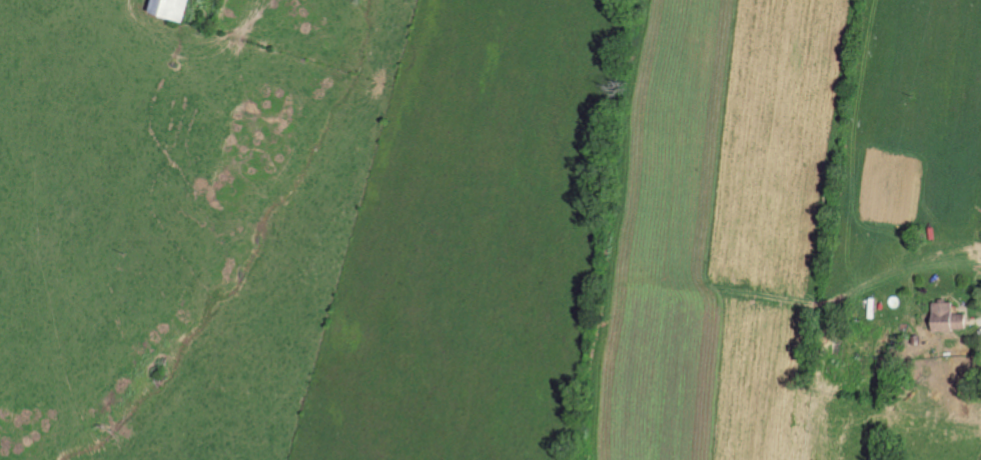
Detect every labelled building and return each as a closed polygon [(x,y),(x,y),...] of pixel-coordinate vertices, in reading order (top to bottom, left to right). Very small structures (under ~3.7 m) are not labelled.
[(152,13),(187,21),(191,0),(155,0),(152,13)] [(935,331),(968,330),(967,313),(954,314),(954,302),(934,302),(935,331)]
